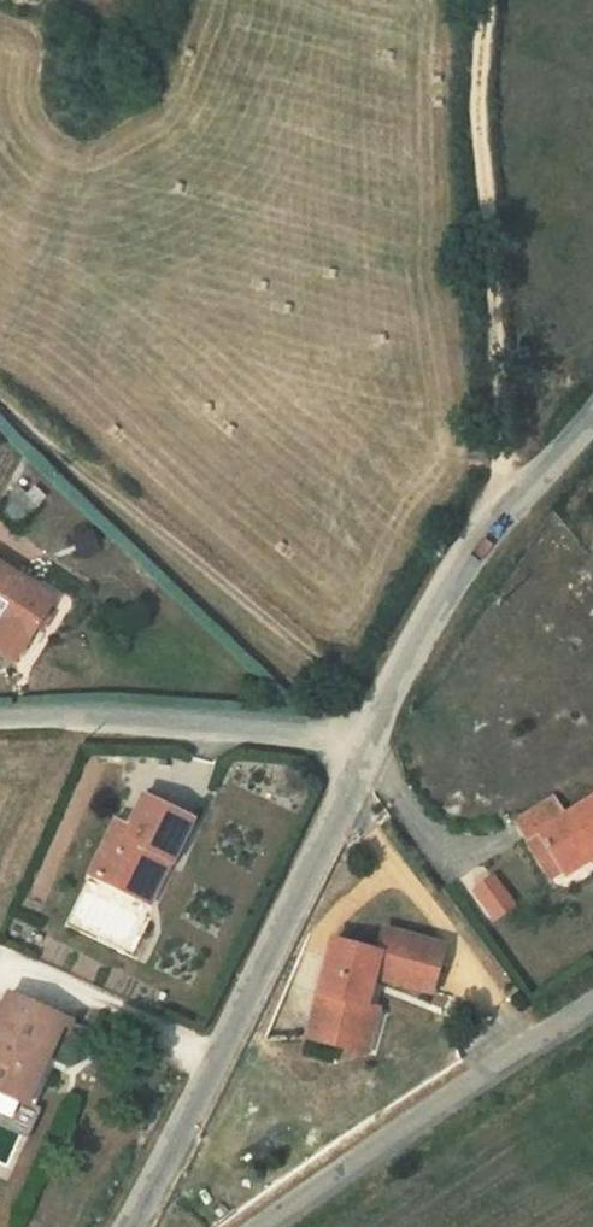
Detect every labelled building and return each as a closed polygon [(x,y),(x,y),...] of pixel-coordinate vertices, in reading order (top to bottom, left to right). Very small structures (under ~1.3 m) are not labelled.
[(15,482),(12,489),(33,509),(39,504),(15,482)] [(12,489),(4,505),(22,522),(33,509),(12,489)] [(6,625),(0,634),(0,647),(10,654),(53,595),(0,556),(0,621),(6,625)] [(74,877),(121,899),(142,851),(158,858),(176,814),(125,793),(112,826),(105,841),(92,836),(74,877)] [(524,842),(533,836),(566,890),(592,874),(592,802),(567,817),(556,799),(513,825),(524,842)] [(92,836),(105,841),(112,826),(99,821),(92,836)] [(547,902),(566,890),(533,836),(524,842),(514,848),(547,902)] [(142,851),(121,899),(137,906),(158,858),(142,851)] [(305,1043),(351,1055),(363,1014),(371,986),(425,1002),(441,947),(385,932),(378,961),(331,950),(305,1043)] [(64,1019),(7,996),(0,1011),(0,1096),(34,1110),(46,1080),(38,1077),(64,1019)] [(379,1018),(363,1014),(351,1055),(367,1060),(379,1018)]
